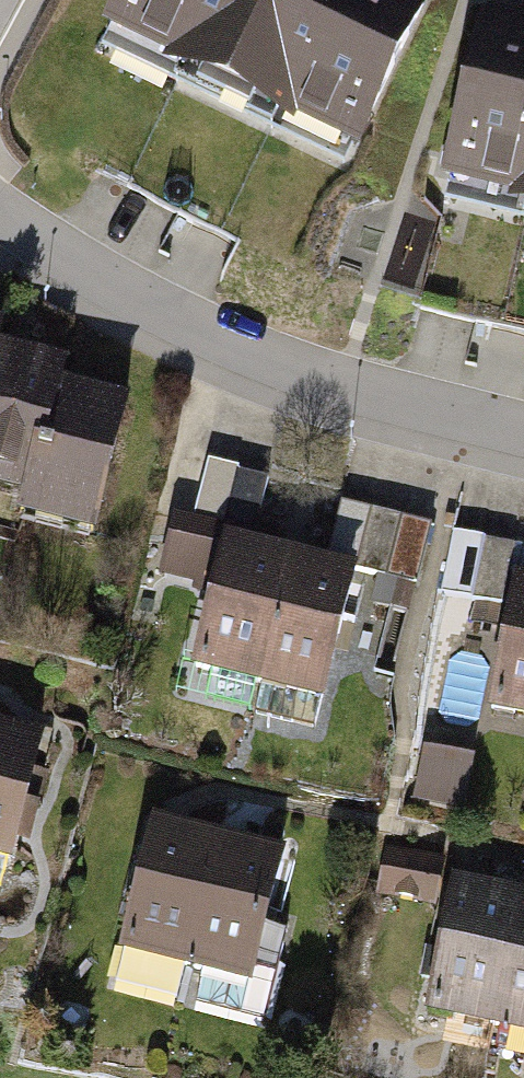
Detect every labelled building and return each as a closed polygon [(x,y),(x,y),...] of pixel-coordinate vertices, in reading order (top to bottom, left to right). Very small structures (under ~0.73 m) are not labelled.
[(415,0),(116,0),(92,50),(347,176),(430,8),(415,0)] [(489,27),(443,209),(523,229),(523,36),(489,27)] [(31,511),(64,394),(70,374),(0,354),(0,502),(31,511)] [(25,531),(97,551),(136,414),(64,394),(31,511),(25,531)] [(209,468),(193,529),(254,546),(271,484),(209,468)] [(345,508),(330,565),(397,583),(412,526),(412,525),(345,508)] [(193,529),(176,525),(159,587),(214,601),(193,680),(260,697),(297,557),(254,546),(193,529)] [(459,540),(445,604),(504,616),(518,553),(459,540)] [(330,565),(297,557),(260,697),(253,725),(333,746),(369,611),(412,622),(420,589),(397,583),(330,565)] [(494,727),(523,733),(523,595),(494,727)] [(9,899),(50,750),(0,736),(0,896),(9,899)] [(485,771),(434,759),(422,814),(473,825),(485,771)] [(124,967),(188,983),(222,846),(168,833),(159,831),(124,967)] [(231,849),(222,846),(188,983),(214,990),(207,1018),(272,1034),(299,929),(267,921),(282,861),(231,849)] [(449,867),(393,856),(383,908),(439,919),(449,867)] [(498,1047),(523,918),(523,908),(468,897),(461,896),(434,1034),(498,1047)] [(498,1047),(516,1050),(513,1064),(523,1067),(523,918),(498,1047)]
